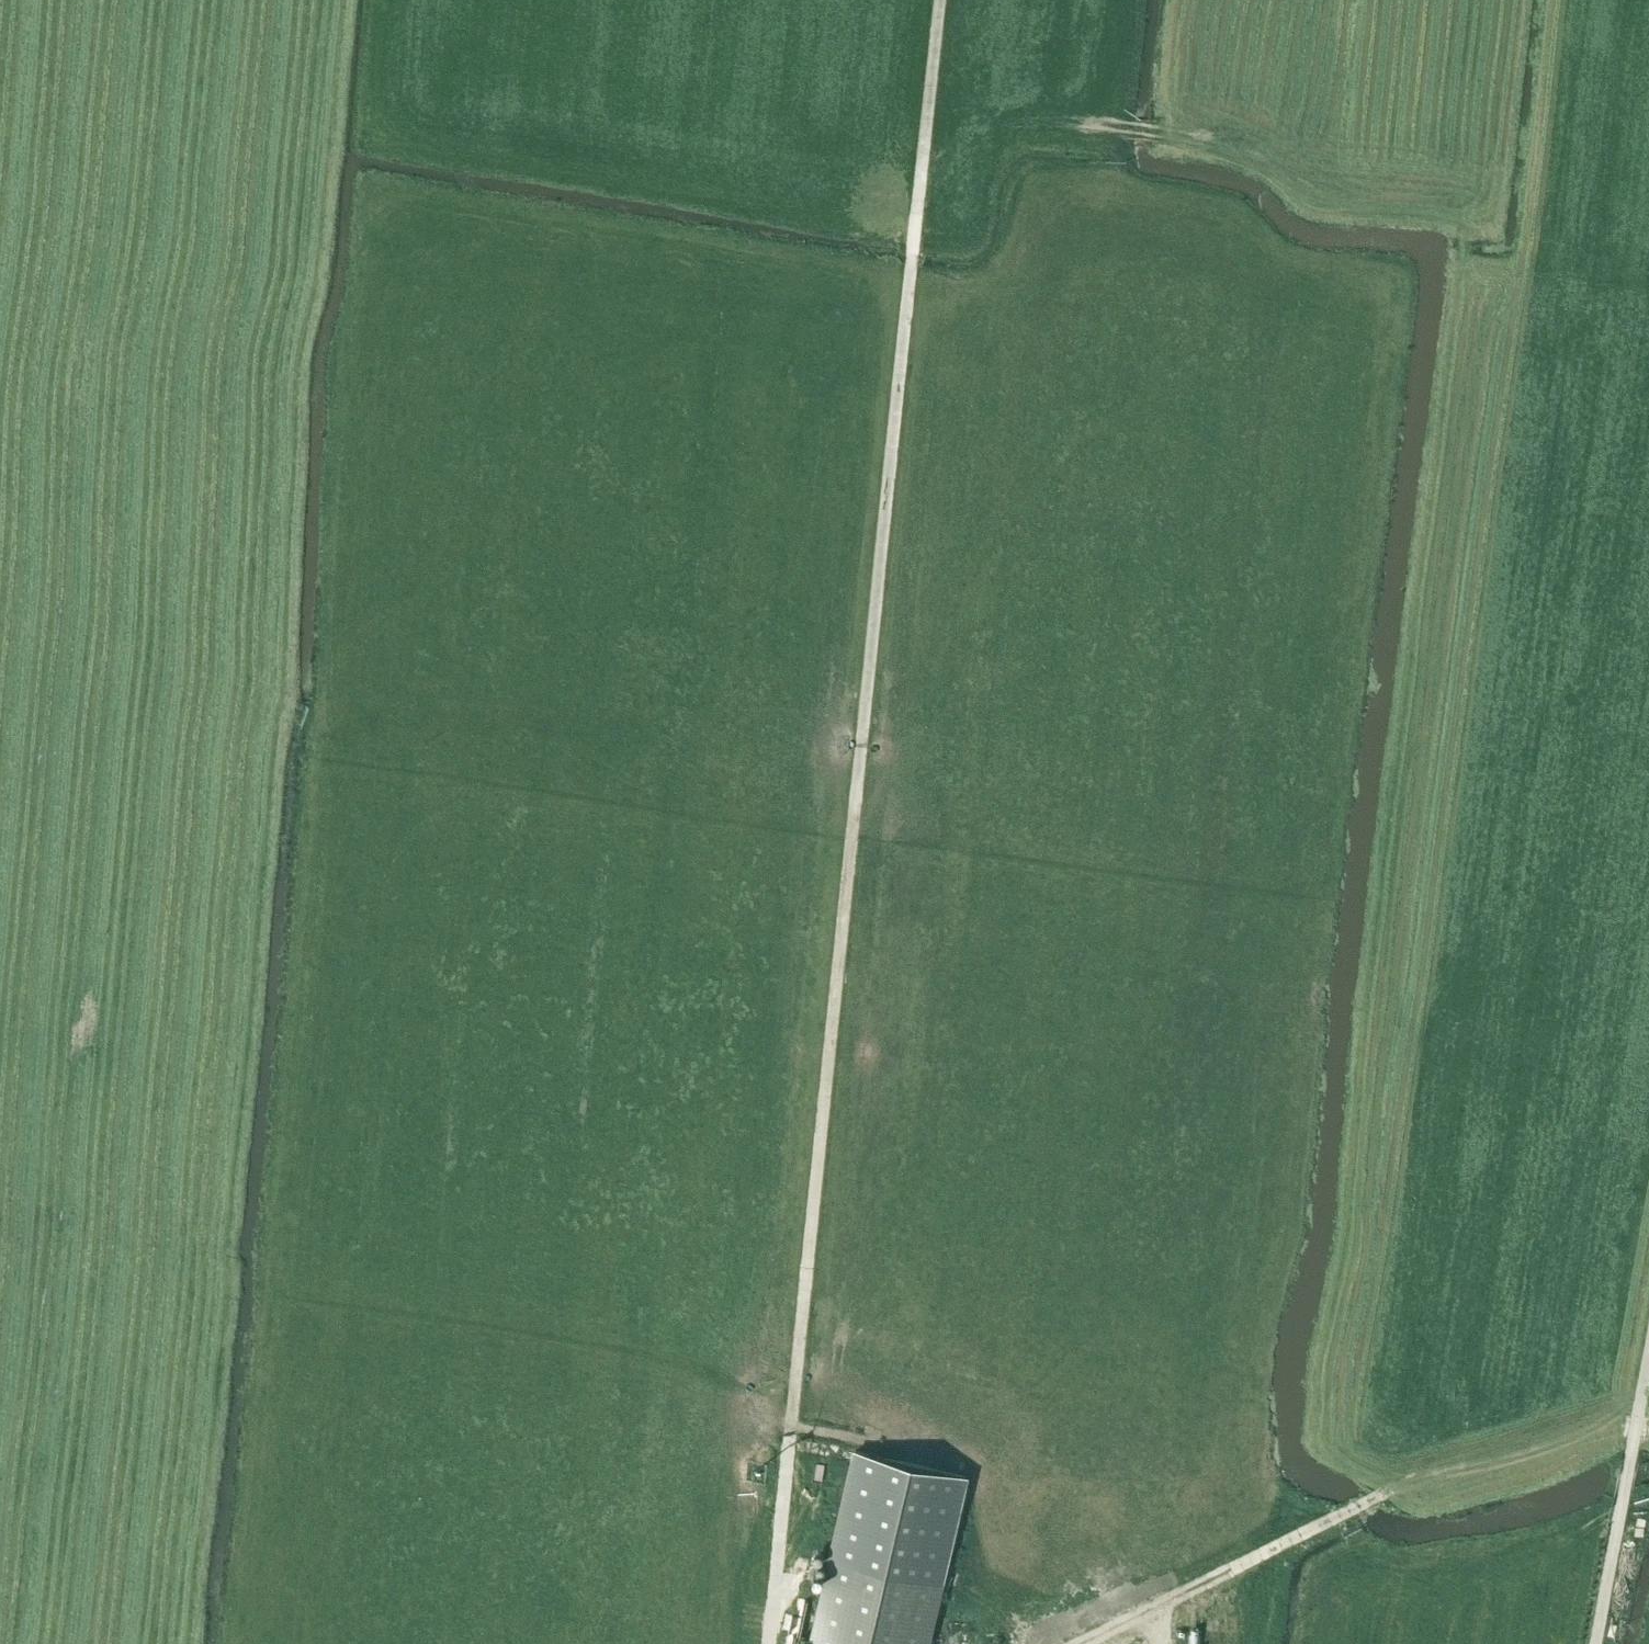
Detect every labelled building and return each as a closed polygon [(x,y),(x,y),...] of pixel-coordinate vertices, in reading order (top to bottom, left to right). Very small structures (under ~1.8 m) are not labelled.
[(966,1477),(856,1451),(810,1643),(926,1643),(966,1477)]
